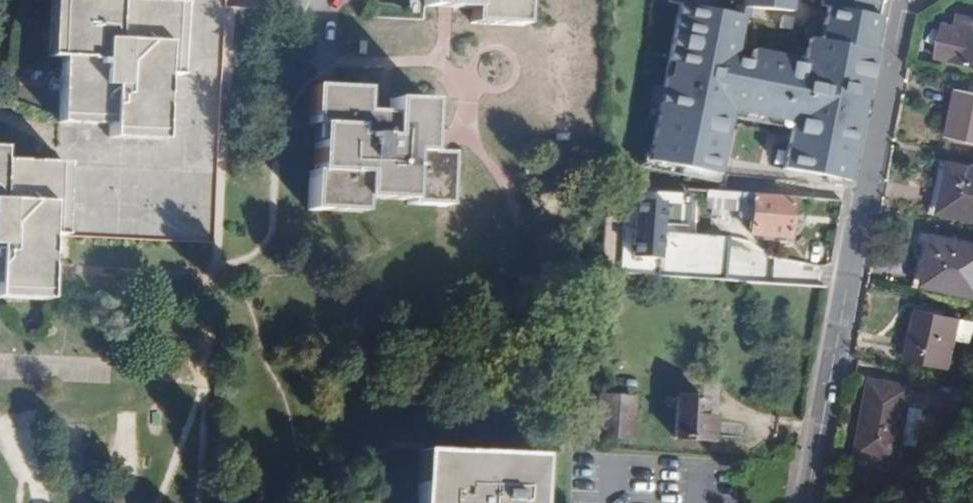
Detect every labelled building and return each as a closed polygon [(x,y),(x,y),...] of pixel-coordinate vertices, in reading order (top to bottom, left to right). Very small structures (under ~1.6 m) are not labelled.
[(49,61),(58,62),(61,0),(52,0),(49,61)] [(58,62),(63,62),(61,116),(110,118),(110,131),(160,133),(162,78),(167,77),(170,6),(115,4),(115,0),(61,0),(58,62)] [(426,15),(443,15),(443,0),(426,0),(426,15)] [(456,15),(476,15),(476,24),(525,24),(526,0),(457,0),(456,15)] [(744,19),(707,12),(673,8),(650,160),(717,174),(733,113),(789,126),(781,168),(846,183),(878,0),(818,0),(815,14),(813,37),(798,38),(796,65),(785,60),(782,73),(774,54),(751,48),(748,58),(733,57),(744,19)] [(707,12),(709,0),(659,0),(658,7),(673,8),(707,12)] [(739,6),(794,11),(795,0),(739,0),(739,6)] [(939,55),(972,62),(972,19),(960,16),(958,30),(945,27),(939,55)] [(972,68),(972,62),(939,55),(938,60),(972,68)] [(303,83),(299,139),(306,140),(305,153),(408,160),(408,149),(410,123),(423,124),(424,105),(391,102),(390,114),(364,111),(365,88),(303,83)] [(953,141),(972,145),(972,94),(963,92),(953,141)] [(408,160),(406,198),(440,204),(446,153),(408,149),(408,160)] [(45,293),(47,238),(52,238),(54,166),(1,164),(1,150),(0,150),(0,292),(45,293)] [(310,174),(308,208),(357,212),(365,195),(406,198),(408,160),(305,153),(310,174)] [(955,167),(945,215),(972,221),(972,171),(955,167)] [(623,190),(618,273),(747,280),(748,268),(724,266),(725,262),(720,261),(722,247),(738,249),(739,239),(689,235),(688,243),(699,244),(697,258),(682,257),(687,195),(623,190)] [(713,192),(711,204),(740,206),(741,194),(713,192)] [(753,195),(750,234),(789,238),(793,199),(753,195)] [(939,240),(929,288),(972,298),(972,247),(939,240)] [(949,369),(958,320),(917,312),(907,361),(949,369)] [(901,464),(914,391),(872,383),(860,456),(901,464)] [(631,440),(633,401),(602,399),(600,438),(631,440)] [(706,401),(677,400),(676,440),(715,441),(716,419),(705,419),(706,401)] [(389,445),(389,455),(419,456),(419,453),(420,453),(420,447),(389,445)] [(417,502),(533,502),(534,457),(420,453),(419,453),(419,456),(417,502)]
